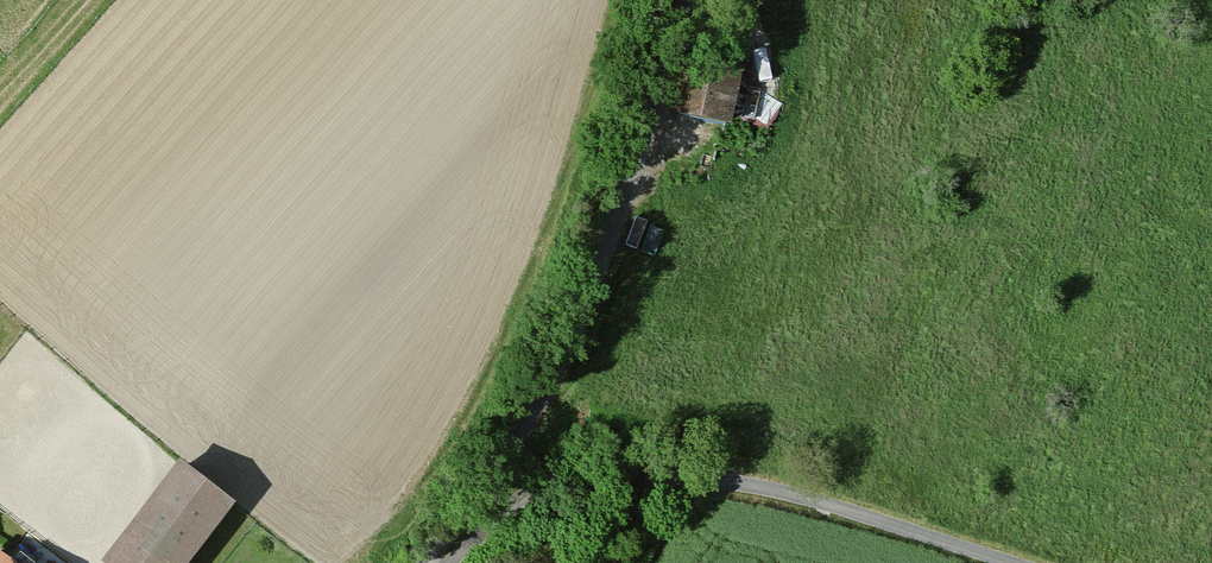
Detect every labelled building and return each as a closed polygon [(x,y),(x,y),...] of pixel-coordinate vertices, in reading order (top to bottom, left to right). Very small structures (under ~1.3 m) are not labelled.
[(737,83),(692,73),(683,112),(773,132),(785,79),(740,69),(737,83)] [(181,468),(110,562),(111,562),(182,562),(227,502),(181,468)]
